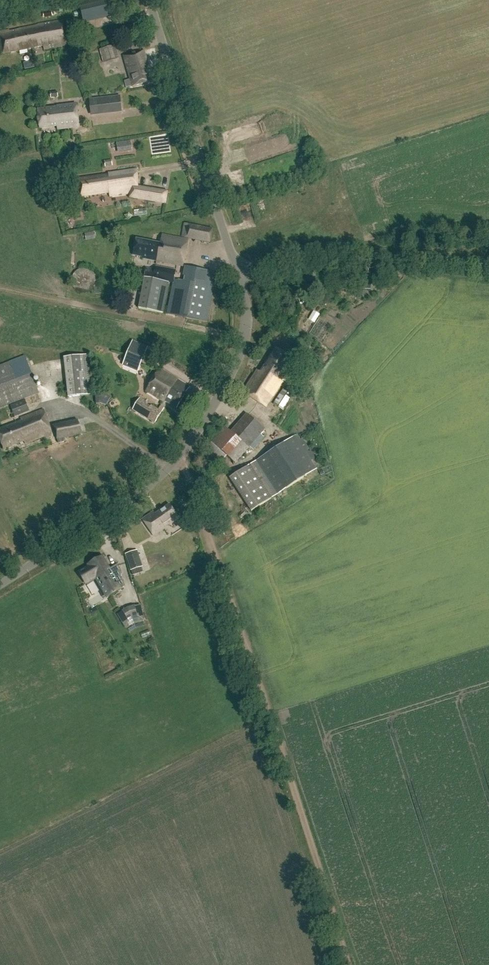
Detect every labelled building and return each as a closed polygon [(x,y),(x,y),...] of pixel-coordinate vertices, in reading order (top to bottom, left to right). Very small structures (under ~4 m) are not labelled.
[(109,0),(80,0),(78,0),(84,24),(113,17),(109,0)] [(62,21),(38,25),(38,28),(9,33),(9,30),(0,32),(0,46),(1,53),(43,45),(43,48),(66,44),(62,21)] [(118,57),(115,45),(99,49),(102,62),(118,57)] [(147,67),(143,51),(123,57),(129,79),(123,81),(125,88),(150,81),(146,67),(147,67)] [(121,95),(90,99),(92,116),(123,112),(121,95)] [(40,130),(57,128),(57,130),(79,128),(76,104),(57,106),(38,108),(40,130)] [(133,140),(118,141),(119,154),(133,153),(133,140)] [(136,186),(137,168),(78,178),(81,195),(109,190),(109,195),(129,192),(129,196),(165,202),(166,190),(136,186)] [(213,229),(184,223),(181,237),(210,243),(213,229)] [(186,238),(159,232),(158,240),(135,235),(132,251),(142,253),(142,255),(182,264),(186,238)] [(176,271),(157,267),(154,279),(146,278),(139,308),(163,313),(170,283),(173,283),(176,271)] [(207,322),(214,288),(211,287),(214,273),(185,267),(182,281),(175,280),(174,284),(172,284),(166,314),(207,322)] [(85,268),(83,268),(82,268),(81,268),(79,269),(78,270),(76,271),(75,272),(74,274),(73,275),(73,276),(72,277),(72,278),(72,279),(72,280),(72,282),(72,283),(73,284),(73,285),(73,286),(74,288),(75,289),(77,290),(78,291),(79,292),(81,292),(82,293),(84,293),(85,293),(87,293),(88,292),(89,292),(90,292),(92,291),(93,290),(94,289),(95,288),(96,286),(96,285),(97,284),(97,283),(97,282),(97,281),(97,280),(97,279),(97,278),(97,277),(96,275),(95,274),(94,272),(93,271),(92,270),(90,269),(89,269),(88,268),(87,268),(85,268)] [(148,347),(133,341),(123,365),(138,371),(148,347)] [(292,361),(276,350),(261,374),(257,372),(243,394),(266,408),(280,385),(284,388),(274,404),(284,410),(296,390),(280,380),(292,361)] [(10,405),(25,399),(40,393),(25,355),(0,365),(0,409),(10,405)] [(93,394),(89,355),(65,357),(69,396),(93,394)] [(188,386),(159,368),(145,391),(163,402),(164,400),(175,407),(188,386)] [(25,399),(10,405),(14,416),(29,410),(25,399)] [(147,403),(140,399),(133,409),(155,423),(164,409),(160,407),(158,410),(152,406),(151,407),(147,405),(147,403)] [(42,410),(19,419),(19,421),(0,428),(0,449),(22,440),(23,444),(51,433),(42,410)] [(264,437),(261,434),(266,429),(247,413),(231,432),(226,428),(212,443),(217,447),(207,458),(217,466),(227,455),(235,462),(238,458),(240,459),(254,443),(257,445),(264,437)] [(81,435),(78,420),(53,426),(53,429),(58,443),(67,442),(66,438),(81,435)] [(308,476),(287,443),(231,478),(252,512),(308,476)] [(177,517),(169,504),(154,514),(153,512),(142,519),(153,535),(166,527),(165,525),(177,517)] [(143,567),(137,550),(126,554),(133,575),(143,571),(141,567),(143,567)] [(100,558),(79,571),(86,582),(96,577),(108,596),(122,587),(121,586),(124,585),(117,562),(110,567),(106,561),(103,563),(100,558)] [(123,611),(131,625),(134,622),(138,621),(134,606),(128,608),(123,611)]
